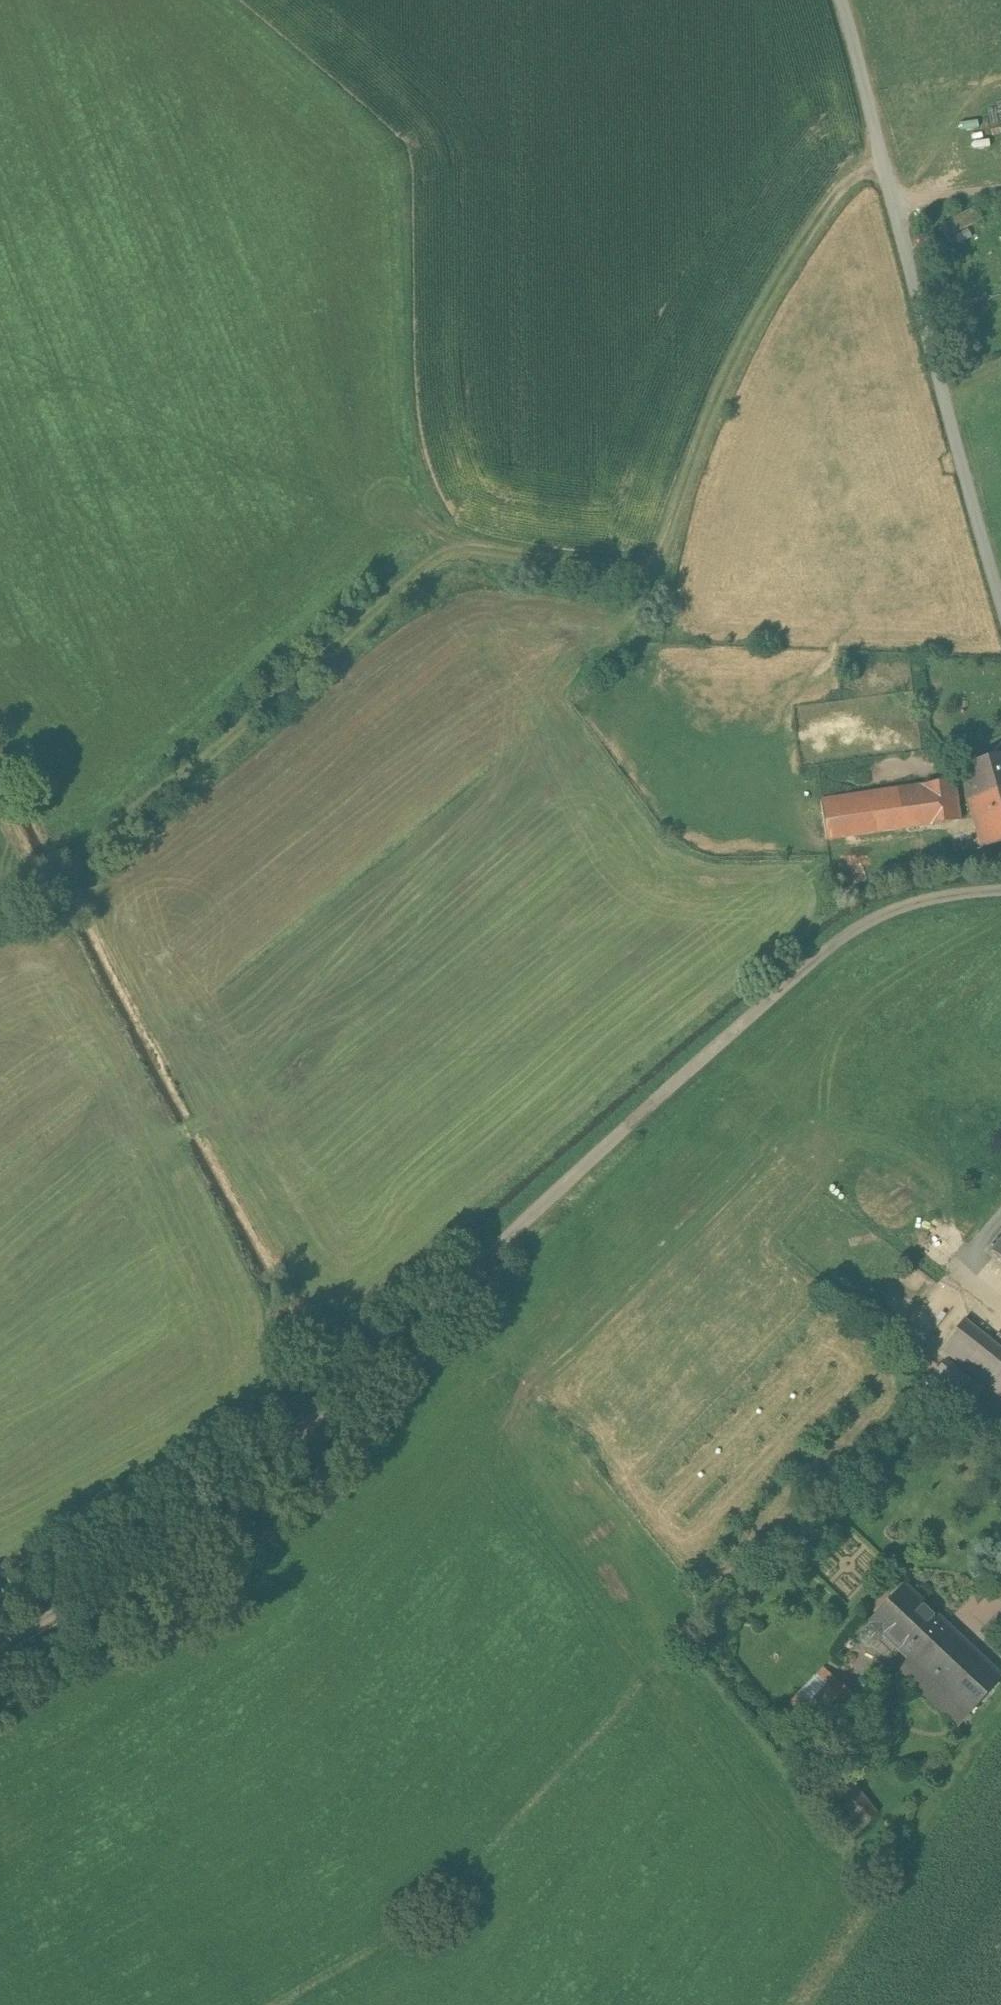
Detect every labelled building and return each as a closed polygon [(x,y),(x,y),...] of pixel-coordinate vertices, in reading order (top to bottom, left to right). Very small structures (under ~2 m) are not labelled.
[(972,196),(935,217),(944,235),(969,220),(981,213),(972,196)] [(964,765),(988,832),(975,837),(983,855),(1000,849),(1000,753),(964,765)] [(962,779),(876,792),(882,832),(968,819),(962,779)] [(876,792),(820,800),(825,839),(882,832),(876,792)] [(992,1251),(1000,1259),(1000,1240),(992,1251)] [(964,1321),(945,1306),(922,1334),(941,1349),(964,1321)] [(964,1321),(941,1349),(947,1354),(966,1369),(1000,1396),(1000,1350),(964,1321)] [(966,1369),(947,1354),(936,1368),(955,1383),(966,1369)] [(904,1584),(868,1621),(909,1659),(909,1658),(916,1665),(950,1628),(904,1584)] [(916,1665),(933,1681),(970,1715),(1000,1680),(1000,1676),(950,1628),(916,1665)] [(916,1665),(909,1658),(909,1659),(898,1670),(923,1693),(933,1681),(916,1665)] [(824,1668),(791,1703),(821,1731),(854,1697),(824,1668)] [(970,1715),(933,1681),(923,1693),(958,1727),(970,1715)] [(841,1769),(813,1791),(849,1836),(877,1814),(841,1769)]
